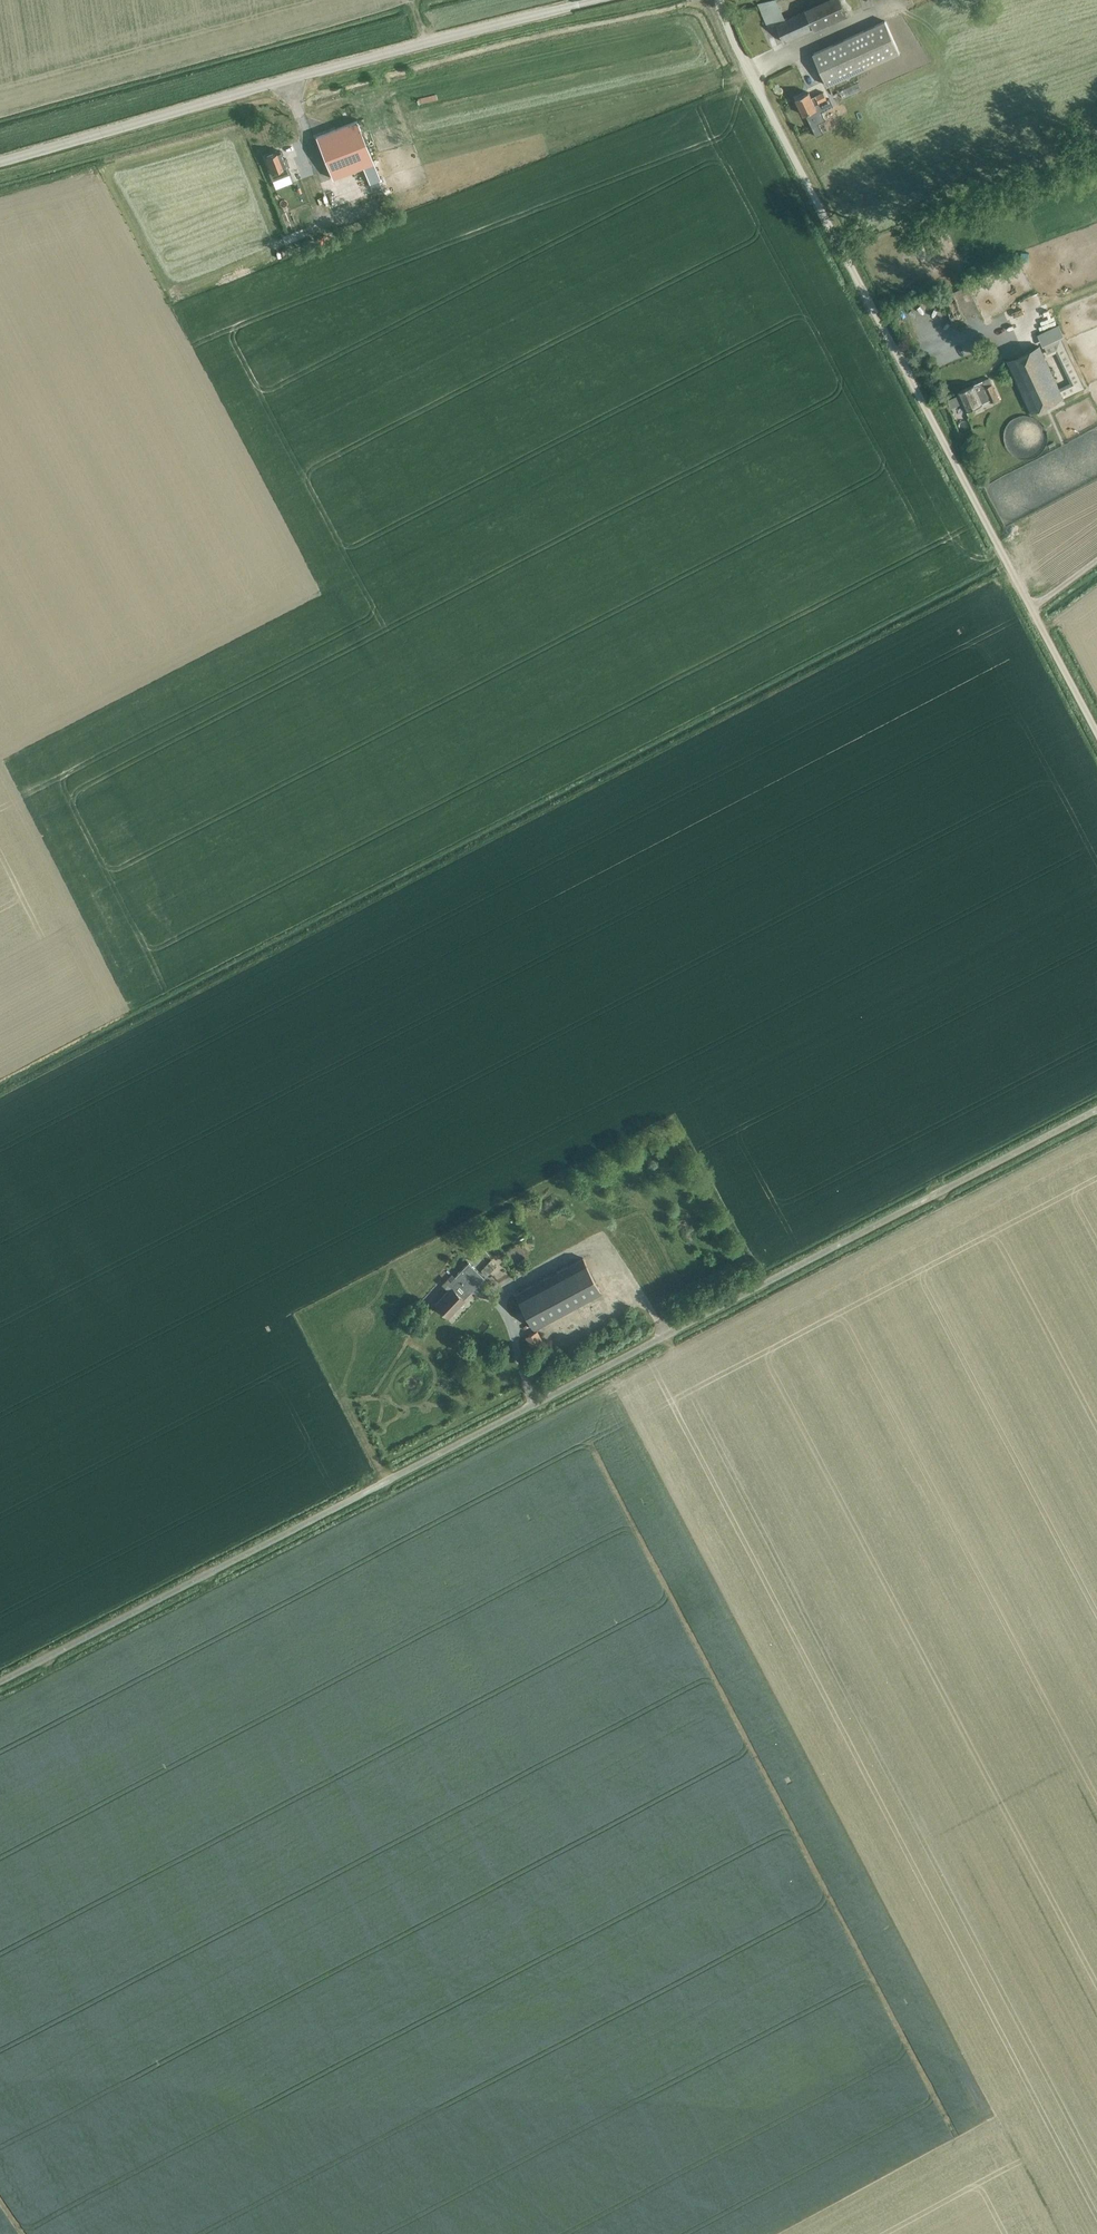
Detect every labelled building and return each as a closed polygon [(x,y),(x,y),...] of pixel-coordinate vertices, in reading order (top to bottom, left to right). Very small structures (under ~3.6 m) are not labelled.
[(783,42),(813,29),(805,10),(775,24),(783,42)] [(812,53),(827,86),(900,54),(885,20),(812,53)] [(808,93),(796,99),(804,115),(806,114),(812,127),(825,120),(821,112),(833,107),(829,98),(826,100),(823,92),(811,98),(808,93)] [(357,121),(317,137),(333,179),(374,163),(357,121)] [(281,150),(265,157),(271,171),(269,172),(273,181),(291,174),(288,166),(290,165),(287,158),(284,159),(281,150)] [(962,317),(951,292),(940,296),(951,322),(962,317)] [(1060,339),(1044,346),(1044,347),(1048,355),(1056,351),(1072,385),(1059,390),(1062,398),(1083,389),(1060,340),(1060,339)] [(1062,398),(1059,390),(1039,347),(1007,361),(1031,412),(1062,398)] [(981,382),(973,385),(957,392),(965,411),(989,400),(991,403),(998,400),(988,379),(981,382)] [(516,1294),(534,1328),(601,1292),(582,1257),(516,1294)] [(485,1275),(496,1264),(490,1259),(479,1270),(485,1275)] [(468,1263),(455,1277),(471,1292),(471,1293),(484,1278),(468,1263)] [(452,1288),(436,1305),(449,1317),(465,1300),(464,1299),(471,1292),(455,1277),(448,1285),(452,1288)] [(531,1348),(542,1342),(537,1333),(526,1339),(531,1348)]
